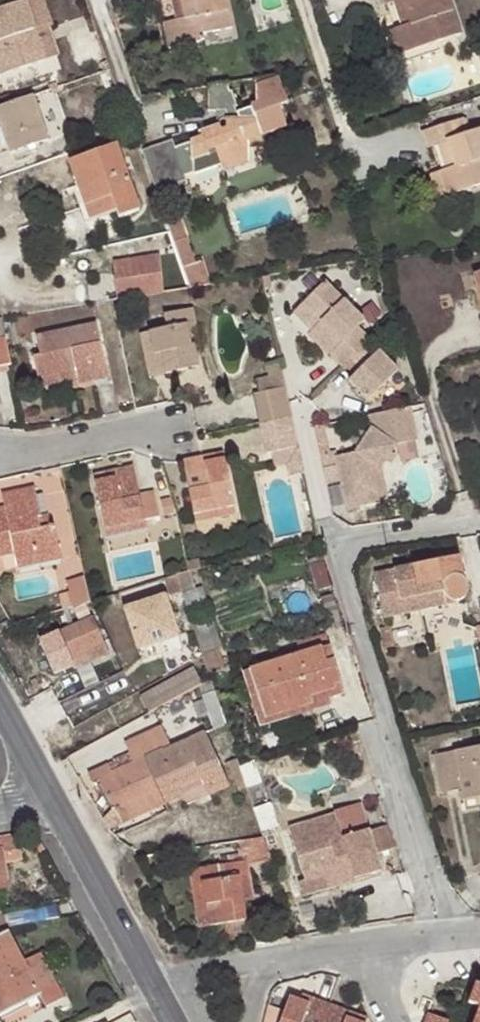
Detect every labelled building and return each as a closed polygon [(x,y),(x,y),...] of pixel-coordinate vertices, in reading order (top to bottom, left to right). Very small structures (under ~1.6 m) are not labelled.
[(6,71),(44,56),(23,0),(0,0),(0,54),(6,71)] [(184,15),(176,17),(170,18),(176,44),(203,39),(202,31),(232,25),(227,0),(180,0),(184,15)] [(176,17),(184,15),(180,0),(172,0),(176,17)] [(402,23),(411,21),(404,0),(394,0),(402,23)] [(411,21),(402,23),(396,26),(404,51),(460,34),(449,0),(404,0),(411,21)] [(168,47),(176,44),(170,18),(163,19),(168,47)] [(396,26),(389,27),(398,53),(404,51),(396,26)] [(287,99),(276,72),(254,76),(257,101),(251,102),(251,106),(237,111),(235,105),(238,103),(232,89),(229,90),(225,80),(205,83),(208,108),(217,109),(224,109),(228,126),(224,128),(218,122),(199,129),(200,135),(174,145),(172,140),(143,151),(157,187),(185,177),(184,173),(195,170),(195,157),(216,151),(221,162),(249,152),(248,146),(265,140),(259,128),(269,125),(271,129),(286,123),(279,102),(287,99)] [(0,105),(0,127),(7,148),(8,151),(49,138),(32,94),(0,105)] [(224,109),(217,109),(218,122),(224,128),(228,126),(224,109)] [(448,193),(479,182),(479,127),(468,131),(462,115),(422,128),(427,145),(438,140),(446,138),(455,165),(446,167),(440,169),(448,193)] [(446,138),(438,140),(446,167),(455,165),(446,138)] [(74,190),(80,205),(112,194),(117,208),(118,214),(138,207),(116,143),(68,159),(79,189),(74,190)] [(249,160),(249,152),(221,162),(225,169),(249,160)] [(438,197),(448,193),(440,169),(430,172),(438,197)] [(112,194),(80,205),(84,218),(117,208),(112,194)] [(113,261),(115,297),(162,289),(160,252),(113,261)] [(188,285),(197,283),(186,253),(177,256),(188,285)] [(322,279),(300,302),(318,319),(309,329),(304,333),(326,354),(329,350),(349,370),(345,375),(365,396),(396,367),(354,324),(362,317),(322,279)] [(318,319),(300,302),(290,310),(309,329),(318,319)] [(165,351),(169,372),(198,365),(194,351),(191,338),(198,336),(192,308),(162,313),(166,326),(151,330),(155,353),(165,351)] [(33,355),(38,377),(76,369),(78,377),(79,381),(107,375),(95,322),(36,335),(41,353),(33,355)] [(149,375),(169,372),(165,351),(155,353),(151,330),(139,334),(149,375)] [(12,363),(8,336),(0,338),(0,366),(12,363)] [(191,338),(194,351),(201,349),(198,336),(191,338)] [(285,382),(280,356),(267,359),(270,372),(257,375),(260,388),(285,382)] [(76,369),(38,377),(33,379),(35,386),(78,377),(76,369)] [(254,389),(261,420),(292,413),(285,382),(260,388),(254,389)] [(411,413),(409,403),(366,413),(368,423),(411,413)] [(267,449),(299,442),(292,413),(261,420),(267,449)] [(416,435),(411,413),(368,423),(368,427),(358,449),(340,453),(338,447),(323,451),(329,480),(343,477),(349,507),(392,498),(384,464),(400,439),(416,435)] [(182,460),(194,513),(233,504),(222,457),(203,461),(203,456),(182,460)] [(94,483),(104,525),(143,517),(158,514),(152,493),(138,496),(132,467),(104,473),(105,480),(94,483)] [(14,554),(58,544),(54,525),(53,523),(49,524),(39,526),(37,517),(41,515),(40,513),(33,487),(1,494),(4,507),(0,508),(0,553),(13,551),(14,554)] [(233,504),(194,513),(196,520),(235,513),(233,504)] [(39,526),(49,524),(47,511),(40,513),(41,515),(37,517),(39,526)] [(143,517),(104,525),(106,535),(145,527),(143,517)] [(115,547),(150,537),(147,527),(112,537),(115,547)] [(58,544),(14,554),(16,567),(60,556),(58,544)] [(383,615),(405,611),(402,598),(445,591),(447,595),(448,596),(450,598),(453,598),(455,598),(458,598),(461,597),(465,595),(466,593),(467,588),(460,555),(395,567),(373,571),(376,586),(383,615)] [(69,605),(85,600),(80,574),(64,577),(66,589),(69,605)] [(69,605),(66,589),(55,591),(58,608),(69,605)] [(402,598),(405,611),(424,608),(423,604),(450,598),(448,596),(447,595),(445,591),(402,598)] [(140,647),(180,634),(167,593),(127,606),(140,647)] [(96,615),(42,636),(55,671),(110,650),(96,615)] [(288,657),(250,671),(265,719),(312,702),(311,696),(325,690),(328,697),(344,692),(333,657),(331,658),(324,660),(319,647),(325,644),(321,633),(284,647),(288,657)] [(331,658),(325,644),(319,647),(324,660),(331,658)] [(150,712),(202,684),(193,667),(141,695),(150,712)] [(265,719),(250,671),(243,673),(262,728),(330,703),(328,697),(325,690),(311,696),(312,702),(265,719)] [(143,757),(170,746),(161,724),(124,739),(132,760),(110,771),(107,765),(87,773),(92,783),(99,779),(114,809),(116,808),(121,819),(162,802),(143,757)] [(162,802),(162,805),(183,795),(178,783),(200,773),(204,785),(208,792),(227,784),(204,733),(170,746),(143,757),(162,802)] [(479,795),(479,742),(433,751),(440,791),(461,787),(463,797),(479,795)] [(238,764),(245,786),(261,780),(254,758),(238,764)] [(238,788),(245,786),(238,764),(232,766),(238,788)] [(178,783),(183,795),(204,785),(200,773),(178,783)] [(333,811),(291,825),(299,847),(294,848),(304,872),(321,867),(323,872),(332,869),(337,882),(374,870),(368,853),(375,851),(358,801),(332,810),(333,811)] [(114,809),(102,814),(108,824),(120,819),(116,808),(114,809)] [(368,853),(374,870),(381,868),(375,851),(368,853)] [(205,879),(212,924),(222,922),(242,920),(239,902),(237,893),(249,892),(244,858),(218,863),(221,877),(205,879)] [(201,926),(212,924),(205,879),(221,877),(218,863),(191,868),(201,926)] [(305,892),(337,882),(332,869),(323,872),(321,867),(304,872),(299,874),(305,892)] [(251,901),(249,892),(237,893),(239,902),(251,901)] [(242,920),(222,922),(223,934),(244,932),(242,920)] [(19,993),(23,1001),(40,993),(48,1009),(66,999),(40,951),(23,959),(8,929),(0,933),(0,1002),(19,993)] [(468,1003),(479,1006),(479,984),(475,982),(468,1003)] [(0,1002),(0,1014),(23,1001),(19,993),(0,1002)] [(280,1021),(321,1021),(328,1003),(310,997),(308,1003),(290,996),(280,1021)] [(328,1003),(321,1021),(365,1021),(346,1015),(347,1010),(328,1003)] [(422,1021),(446,1021),(447,1019),(426,1012),(422,1021)]
